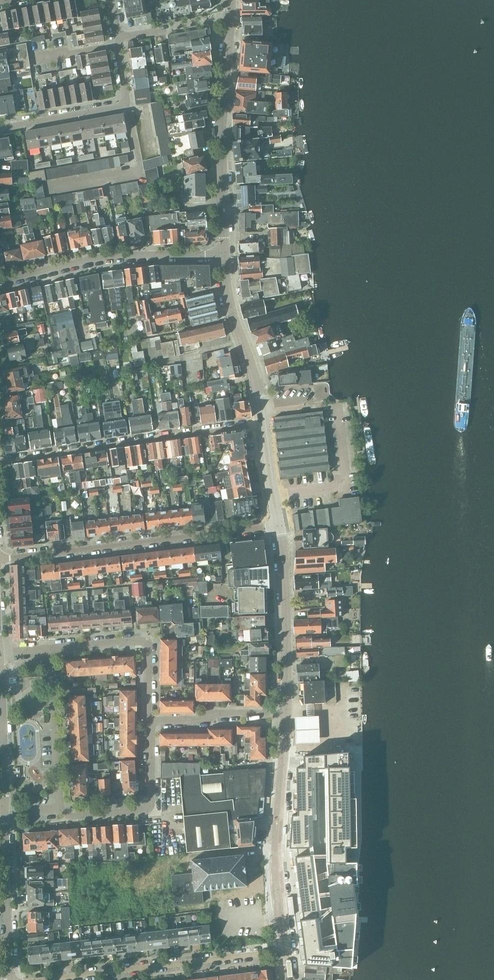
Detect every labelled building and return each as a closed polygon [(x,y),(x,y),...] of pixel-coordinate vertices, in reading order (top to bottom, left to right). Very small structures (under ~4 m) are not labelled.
[(64,2),(67,19),(78,17),(75,0),(72,0),(64,2)] [(127,18),(146,15),(144,0),(124,0),(127,18)] [(178,7),(191,5),(192,12),(211,8),(211,7),(213,5),(212,1),(210,0),(177,0),(178,7)] [(242,16),(261,16),(269,16),(271,14),(271,9),(269,7),(269,0),(247,0),(240,0),(241,16),(242,16)] [(64,2),(53,3),(56,21),(67,19),(64,2)] [(53,3),(42,5),(46,23),(56,21),(53,3)] [(42,5),(32,7),(35,25),(46,23),(42,5)] [(21,9),(24,27),(35,25),(32,7),(21,9)] [(21,9),(10,11),(13,29),(24,27),(21,9)] [(100,20),(98,9),(80,12),(82,23),(100,20)] [(13,29),(10,11),(0,13),(0,15),(3,31),(13,29)] [(243,35),(254,35),(262,35),(263,33),(263,30),(262,28),(261,16),(242,16),(242,17),(241,18),(241,23),(242,24),(242,28),(243,28),(243,35)] [(102,31),(100,20),(82,23),(84,34),(102,31)] [(178,56),(210,51),(212,51),(209,28),(208,27),(207,26),(206,26),(205,27),(204,28),(204,29),(168,35),(171,57),(178,56)] [(102,31),(84,34),(86,45),(104,42),(102,31)] [(10,44),(8,33),(0,34),(0,46),(10,44)] [(254,35),(254,42),(268,43),(268,37),(262,35),(254,35)] [(128,50),(130,59),(153,56),(153,51),(144,52),(144,48),(134,49),(133,41),(127,42),(128,50)] [(272,44),(268,43),(254,42),(242,41),(239,71),(269,74),(270,67),(282,68),(284,45),(272,44)] [(16,45),(19,62),(29,61),(26,43),(16,45)] [(154,47),(157,64),(168,62),(166,44),(157,46),(157,47),(154,47)] [(106,51),(88,54),(90,65),(108,62),(106,51)] [(172,70),(210,65),(211,65),(211,64),(210,65),(209,61),(211,61),(210,51),(178,56),(179,63),(172,64),(172,70)] [(10,65),(10,63),(9,58),(14,58),(13,53),(0,55),(0,67),(10,65)] [(130,59),(131,70),(146,68),(146,62),(154,61),(153,56),(130,59)] [(3,78),(4,80),(10,78),(9,72),(30,68),(29,61),(19,62),(10,63),(10,65),(0,67),(0,79),(3,78)] [(108,62),(90,65),(92,76),(110,72),(108,62)] [(187,81),(209,78),(211,78),(210,65),(172,70),(173,76),(186,74),(187,81)] [(131,70),(132,80),(155,77),(154,72),(147,73),(146,68),(131,70)] [(110,72),(92,76),(94,87),(112,83),(110,72)] [(22,74),(23,84),(30,83),(28,73),(22,74)] [(238,77),(236,89),(256,91),(256,83),(269,85),(269,83),(288,85),(289,83),(289,76),(266,74),(266,78),(249,77),(249,78),(238,77)] [(134,90),(149,88),(148,83),(158,82),(157,77),(155,77),(132,80),(134,90)] [(0,79),(0,93),(17,91),(17,90),(13,87),(15,85),(10,82),(10,78),(4,80),(3,78),(0,79)] [(209,78),(187,81),(176,83),(178,96),(187,94),(206,91),(210,90),(209,78)] [(90,83),(79,85),(82,102),(93,100),(90,83)] [(79,85),(68,87),(72,104),(82,102),(79,85)] [(68,87),(58,89),(61,106),(72,104),(68,87)] [(149,88),(134,90),(134,93),(136,105),(139,104),(150,103),(151,103),(149,88)] [(58,89),(47,91),(50,108),(61,106),(58,89)] [(50,108),(47,91),(36,93),(39,110),(50,108)] [(207,96),(206,91),(187,94),(188,100),(186,100),(185,102),(186,106),(187,107),(188,108),(209,105),(208,103),(209,103),(210,101),(210,98),(208,97),(207,97),(207,96)] [(236,91),(233,112),(253,114),(267,115),(269,103),(255,102),(256,93),(236,91)] [(259,91),(258,97),(258,101),(264,101),(265,94),(271,94),(271,92),(259,91)] [(275,93),(276,117),(281,117),(280,110),(288,109),(287,93),(275,93)] [(9,96),(0,97),(0,115),(9,114),(16,112),(13,95),(9,96)] [(169,137),(192,133),(196,133),(196,129),(202,128),(202,130),(208,129),(206,119),(207,119),(207,118),(210,117),(209,112),(206,112),(206,111),(179,116),(181,123),(167,125),(168,130),(169,135),(169,137)] [(123,114),(112,116),(115,134),(126,132),(123,113),(122,113),(123,114)] [(232,126),(233,126),(250,128),(258,127),(258,122),(265,122),(265,121),(273,122),(273,117),(265,117),(250,116),(233,115),(232,126)] [(101,117),(104,136),(115,134),(112,116),(101,118),(101,117)] [(101,118),(90,120),(94,138),(104,136),(101,117),(101,118)] [(80,121),(79,121),(83,140),(94,138),(90,120),(80,122),(80,121)] [(79,122),(69,124),(72,142),(83,140),(79,121),(79,122)] [(58,125),(61,144),(72,142),(69,124),(58,126),(58,125)] [(58,126),(47,128),(50,146),(61,144),(58,125),(58,126)] [(233,126),(233,143),(273,137),(271,126),(258,127),(250,128),(233,126)] [(36,129),(40,148),(50,146),(47,128),(36,130),(36,129)] [(40,148),(36,129),(36,130),(25,132),(28,150),(40,148)] [(196,133),(192,133),(188,134),(191,150),(186,151),(187,157),(200,154),(199,149),(205,148),(202,132),(196,133)] [(2,147),(2,149),(5,149),(5,147),(12,145),(12,143),(16,142),(15,133),(4,135),(5,138),(0,139),(0,147),(2,147)] [(233,143),(235,162),(259,160),(260,159),(259,146),(264,145),(263,142),(270,142),(270,144),(281,142),(280,136),(273,137),(233,143)] [(0,147),(0,159),(4,158),(5,160),(6,160),(7,161),(10,161),(12,160),(12,159),(14,159),(12,151),(18,150),(16,142),(12,143),(12,145),(5,147),(5,149),(2,149),(2,147),(0,147)] [(127,155),(119,157),(120,164),(129,162),(127,155)] [(182,161),(185,176),(207,171),(206,170),(207,167),(207,165),(205,163),(203,156),(198,157),(189,159),(190,159),(182,161)] [(28,170),(27,160),(17,161),(17,164),(12,164),(12,171),(28,170)] [(267,185),(272,185),(293,184),(292,174),(256,176),(256,174),(260,173),(261,171),(261,165),(259,163),(259,160),(235,162),(237,184),(249,183),(261,183),(261,185),(267,185)] [(157,167),(148,170),(144,171),(147,184),(160,182),(157,167)] [(17,187),(32,186),(32,183),(42,181),(46,180),(44,170),(29,173),(30,178),(17,179),(17,187)] [(14,184),(13,172),(0,173),(0,185),(14,184)] [(193,197),(205,196),(206,196),(205,174),(192,174),(184,176),(184,189),(180,189),(181,203),(193,203),(193,197)] [(149,184),(138,186),(141,198),(150,196),(153,196),(149,184)] [(272,185),(267,185),(267,186),(237,187),(238,207),(255,206),(254,193),(267,193),(267,189),(272,189),(272,185)] [(105,187),(98,189),(100,198),(107,196),(105,187)] [(8,188),(0,189),(0,201),(10,200),(8,188)] [(150,196),(141,198),(143,209),(155,207),(154,201),(150,196)] [(35,200),(36,210),(36,211),(49,208),(52,208),(50,197),(45,198),(35,200)] [(25,211),(25,212),(36,210),(35,200),(34,198),(22,200),(23,212),(25,211)] [(85,202),(76,204),(78,214),(87,212),(85,202)] [(9,214),(8,203),(0,204),(0,215),(9,214)] [(36,210),(25,212),(27,224),(38,222),(37,216),(36,211),(36,210)] [(148,216),(150,228),(175,227),(182,228),(187,229),(207,228),(207,227),(206,227),(205,212),(205,211),(172,214),(148,216)] [(267,213),(268,223),(270,224),(287,224),(287,227),(299,227),(299,224),(299,223),(298,212),(267,213)] [(260,213),(249,214),(239,213),(239,232),(251,232),(251,220),(257,220),(257,223),(267,223),(268,223),(267,213),(260,213)] [(15,227),(22,225),(20,221),(14,223),(11,223),(10,215),(0,216),(0,229),(15,227)] [(103,218),(99,219),(104,244),(115,242),(112,227),(105,228),(103,218)] [(104,244),(99,219),(95,219),(97,229),(90,230),(93,246),(104,244)] [(144,235),(141,219),(127,221),(130,240),(131,240),(134,241),(137,241),(139,239),(140,238),(140,236),(144,235)] [(116,227),(119,242),(123,241),(125,242),(127,242),(128,240),(130,240),(127,225),(116,227)] [(34,258),(29,234),(27,226),(22,227),(24,234),(25,235),(26,239),(25,241),(26,242),(27,243),(27,244),(20,246),(24,260),(25,260),(26,261),(30,260),(30,259),(34,258)] [(81,226),(77,227),(81,247),(92,245),(88,227),(81,228),(81,226)] [(81,247),(77,227),(73,228),(74,230),(67,231),(71,249),(81,247)] [(268,245),(280,245),(294,244),(294,234),(288,234),(288,227),(268,228),(268,245)] [(153,231),(154,245),(179,243),(179,238),(183,238),(182,228),(177,228),(170,228),(170,230),(153,231)] [(183,238),(185,238),(185,246),(202,245),(202,244),(204,244),(207,241),(207,239),(207,238),(206,229),(207,229),(207,228),(187,229),(182,228),(183,238)] [(33,233),(29,234),(34,258),(38,257),(39,258),(44,257),(43,256),(45,255),(42,241),(35,242),(33,233)] [(65,233),(54,235),(58,253),(59,252),(61,253),(63,253),(64,251),(68,250),(65,233)] [(58,253),(54,235),(44,238),(48,255),(52,254),(53,255),(56,254),(57,253),(58,253)] [(265,242),(258,242),(238,244),(239,254),(259,253),(263,253),(263,246),(265,246),(265,242)] [(3,246),(7,264),(16,262),(17,263),(20,262),(21,261),(22,261),(19,249),(10,251),(8,244),(6,245),(3,246)] [(302,288),(299,275),(311,273),(308,254),(305,254),(303,244),(294,244),(280,245),(269,245),(270,258),(259,258),(259,255),(238,257),(238,258),(241,258),(242,263),(239,263),(240,270),(242,270),(243,275),(240,275),(241,282),(276,277),(279,293),(302,288)] [(150,283),(161,282),(159,266),(158,266),(157,265),(154,265),(153,266),(148,267),(150,283)] [(161,282),(162,292),(163,297),(181,293),(179,279),(190,278),(190,280),(193,280),(194,289),(211,287),(209,265),(165,266),(160,267),(160,266),(159,266),(161,282)] [(136,269),(138,284),(143,284),(144,291),(149,290),(147,267),(145,267),(144,267),(142,267),(141,268),(136,269)] [(126,286),(128,303),(134,302),(131,285),(137,285),(135,269),(133,269),(132,268),(130,268),(129,269),(124,270),(126,286)] [(123,270),(112,272),(117,310),(122,309),(121,301),(120,287),(125,286),(123,270)] [(117,310),(112,272),(102,273),(104,289),(109,288),(112,310),(117,310)] [(85,301),(88,301),(92,323),(97,323),(97,328),(107,327),(104,305),(101,289),(98,274),(95,274),(94,273),(90,273),(90,275),(88,276),(86,274),(83,275),(82,277),(79,278),(81,293),(84,293),(85,301)] [(276,277),(241,282),(243,298),(247,298),(247,302),(259,299),(258,292),(263,290),(265,298),(279,295),(279,293),(276,277)] [(70,305),(71,309),(75,309),(72,297),(79,295),(75,279),(64,281),(68,297),(70,305)] [(55,286),(57,300),(68,297),(64,281),(54,283),(55,286)] [(30,289),(33,303),(44,300),(40,286),(38,286),(36,286),(35,288),(30,289)] [(55,286),(45,288),(48,302),(49,304),(58,302),(57,300),(55,286)] [(22,291),(17,292),(22,313),(26,312),(24,306),(31,304),(28,289),(26,289),(25,289),(22,289),(22,291)] [(22,313),(17,292),(12,293),(11,292),(9,292),(8,294),(7,294),(10,309),(17,308),(18,314),(22,313)] [(186,301),(192,325),(219,319),(212,292),(185,298),(186,301)] [(154,298),(135,302),(139,321),(152,318),(151,314),(149,304),(180,298),(181,302),(186,301),(185,298),(184,293),(181,293),(163,297),(154,298)] [(5,294),(0,295),(0,313),(4,312),(5,316),(10,315),(5,294)] [(247,318),(250,331),(270,326),(299,316),(296,305),(266,314),(264,300),(240,305),(244,319),(247,318)] [(182,307),(166,311),(169,323),(182,320),(181,314),(188,312),(186,301),(181,302),(182,307)] [(128,306),(130,316),(136,314),(135,304),(128,306)] [(57,325),(53,326),(55,332),(58,331),(60,338),(56,339),(57,344),(61,343),(63,351),(56,352),(57,358),(80,353),(71,309),(70,305),(65,306),(67,312),(55,315),(57,325)] [(154,314),(151,314),(152,318),(155,318),(157,326),(160,325),(162,325),(169,323),(166,311),(154,313),(154,314)] [(146,327),(143,327),(144,332),(147,331),(148,336),(158,334),(154,318),(144,320),(146,327)] [(263,355),(265,360),(285,353),(310,346),(308,337),(295,341),(293,334),(284,337),(280,323),(251,333),(255,345),(259,343),(263,355)] [(44,324),(37,326),(39,334),(46,333),(44,324)] [(26,328),(13,331),(1,334),(2,339),(0,340),(1,344),(3,343),(3,345),(19,342),(18,336),(27,334),(26,328)] [(184,331),(175,333),(179,351),(189,349),(184,331)] [(225,331),(207,334),(209,343),(227,340),(225,331)] [(175,333),(167,335),(171,353),(179,351),(175,333)] [(167,335),(158,338),(162,355),(171,353),(167,335)] [(158,338),(149,340),(153,357),(162,355),(158,338)] [(149,340),(140,342),(144,359),(153,357),(149,340)] [(227,340),(209,343),(210,352),(228,349),(227,340)] [(140,342),(131,344),(135,361),(144,359),(140,342)] [(80,345),(81,351),(93,349),(92,343),(80,345)] [(8,355),(9,356),(9,358),(10,359),(10,360),(17,358),(18,361),(18,362),(19,361),(22,361),(25,360),(26,360),(26,359),(24,351),(26,350),(25,344),(7,348),(8,351),(7,353),(7,354),(8,355)] [(265,360),(268,373),(289,366),(287,360),(302,356),(303,359),(318,355),(316,345),(307,347),(284,354),(285,354),(265,360)] [(104,348),(105,355),(117,353),(116,346),(104,348)] [(92,352),(93,361),(104,359),(103,350),(92,352)] [(79,354),(80,362),(91,361),(90,352),(79,354)] [(217,359),(219,368),(238,364),(235,352),(224,355),(225,357),(217,359)] [(117,353),(105,355),(106,362),(119,360),(118,353),(117,353)] [(182,376),(181,365),(180,364),(170,365),(171,377),(182,376)] [(238,364),(219,368),(221,377),(229,376),(230,379),(240,377),(238,364)] [(6,377),(7,381),(36,375),(35,371),(21,374),(19,367),(3,370),(3,371),(2,373),(3,375),(4,377),(5,377),(6,377)] [(133,369),(137,396),(142,395),(139,374),(145,373),(144,367),(133,369)] [(278,374),(279,386),(311,383),(310,370),(310,367),(291,370),(291,372),(287,372),(287,373),(278,374)] [(36,375),(7,381),(7,385),(6,385),(7,386),(6,388),(6,391),(8,392),(8,393),(24,389),(23,385),(39,381),(38,375),(36,376),(36,375)] [(227,383),(226,378),(207,382),(208,387),(227,383)] [(211,387),(212,393),(230,389),(229,383),(211,387)] [(44,390),(34,391),(35,403),(46,402),(44,390)] [(158,418),(153,419),(155,431),(160,430),(170,428),(165,393),(160,394),(163,413),(158,414),(158,418)] [(170,393),(165,393),(170,428),(180,427),(177,403),(171,404),(171,402),(170,393)] [(4,404),(4,408),(28,404),(28,400),(20,401),(19,395),(3,397),(3,398),(2,400),(3,402),(4,404)] [(216,400),(217,411),(232,409),(231,398),(216,400)] [(142,433),(137,399),(132,400),(134,414),(132,417),(129,418),(131,434),(142,433)] [(142,399),(137,399),(142,433),(153,431),(155,431),(153,419),(151,419),(150,415),(148,415),(144,412),(142,399)] [(178,399),(182,427),(191,426),(193,424),(191,407),(184,408),(183,399),(178,399)] [(119,401),(111,403),(116,436),(128,435),(125,419),(123,419),(121,416),(119,401)] [(250,407),(249,401),(234,403),(236,419),(251,417),(250,407)] [(61,408),(61,407),(60,407),(60,402),(55,403),(59,429),(53,430),(56,446),(66,444),(61,408)] [(116,436),(111,403),(103,404),(106,422),(103,423),(105,438),(116,436)] [(28,404),(4,408),(5,413),(4,414),(5,417),(6,418),(6,419),(22,417),(21,410),(29,409),(28,404)] [(200,413),(201,424),(215,422),(216,420),(214,404),(194,407),(195,414),(200,413)] [(68,407),(61,408),(66,444),(77,443),(74,427),(70,419),(68,407)] [(91,440),(87,414),(86,407),(81,408),(83,425),(77,426),(80,442),(91,440)] [(232,409),(217,411),(219,422),(232,420),(234,418),(232,409)] [(92,413),(87,414),(91,440),(101,439),(99,422),(93,423),(92,413)] [(41,448),(36,416),(32,417),(34,432),(28,433),(31,450),(41,448)] [(40,416),(36,416),(41,448),(52,446),(49,430),(43,431),(40,416)] [(17,427),(12,428),(16,452),(26,450),(24,435),(19,436),(17,427)] [(16,452),(12,428),(7,428),(9,438),(3,439),(6,454),(16,452)] [(226,449),(226,451),(229,450),(229,451),(237,450),(237,449),(246,448),(247,446),(247,443),(245,443),(245,439),(246,439),(245,433),(242,431),(221,434),(221,435),(223,444),(228,444),(229,448),(226,449)] [(223,450),(223,444),(221,435),(217,435),(216,434),(210,435),(209,437),(211,452),(223,451),(223,450)] [(200,436),(191,438),(192,445),(192,446),(192,452),(194,452),(195,457),(194,458),(195,464),(199,463),(198,454),(203,453),(200,436)] [(191,438),(182,439),(185,456),(190,455),(191,464),(195,464),(194,458),(195,457),(194,452),(192,452),(192,446),(192,445),(191,438)] [(182,439),(173,440),(174,447),(173,449),(174,454),(176,454),(177,459),(176,459),(177,467),(181,466),(179,457),(185,456),(182,439)] [(173,440),(164,442),(167,458),(172,458),(173,468),(177,467),(176,459),(177,459),(176,454),(174,454),(173,449),(174,447),(173,440)] [(164,442),(155,443),(156,450),(156,451),(156,457),(158,456),(159,462),(158,462),(159,470),(163,469),(161,459),(167,458),(164,442)] [(156,450),(155,443),(146,444),(149,461),(154,460),(155,470),(159,470),(158,462),(159,462),(158,456),(156,457),(156,451),(156,450)] [(145,444),(135,446),(138,466),(148,464),(145,444)] [(138,466),(135,446),(125,448),(128,467),(138,466)] [(125,465),(123,448),(110,450),(113,467),(125,465)] [(226,464),(229,464),(246,461),(247,461),(246,457),(247,457),(246,449),(246,448),(237,449),(237,450),(229,451),(229,450),(226,451),(225,452),(226,464)] [(106,450),(95,452),(98,467),(103,466),(104,469),(108,468),(108,465),(109,465),(106,450)] [(98,467),(95,452),(85,454),(87,468),(88,468),(89,471),(93,470),(93,468),(98,467)] [(71,456),(76,482),(77,490),(82,489),(79,471),(84,470),(82,454),(71,456)] [(71,483),(76,482),(71,456),(61,457),(64,473),(69,472),(71,483)] [(58,458),(47,459),(50,478),(59,477),(58,472),(61,472),(58,458)] [(50,478),(47,459),(37,461),(39,475),(41,475),(42,479),(50,478)] [(223,477),(231,475),(248,473),(247,467),(248,466),(247,463),(246,462),(246,461),(229,464),(230,472),(228,473),(228,472),(213,474),(215,483),(223,477)] [(23,463),(27,488),(29,498),(32,498),(31,488),(31,487),(30,477),(36,476),(34,462),(23,463)] [(23,489),(27,488),(23,463),(13,465),(15,480),(21,479),(23,489)] [(231,475),(232,487),(250,484),(249,479),(250,477),(250,475),(248,474),(248,473),(231,475)] [(204,477),(206,489),(214,487),(211,475),(204,477)] [(129,483),(121,485),(122,492),(130,490),(129,483)] [(250,484),(232,487),(234,496),(232,497),(232,496),(226,497),(227,500),(234,499),(252,496),(251,490),(252,489),(252,486),(250,485),(250,484)] [(360,489),(285,493),(293,525),(362,520),(360,489)] [(224,520),(255,516),(254,508),(258,508),(256,497),(222,501),(224,520)] [(9,509),(9,512),(30,510),(29,499),(6,501),(6,509),(9,509)] [(217,521),(224,520),(222,501),(215,501),(217,521)] [(191,504),(192,508),(194,524),(205,522),(202,502),(191,504)] [(192,508),(180,510),(182,525),(194,524),(192,508)] [(7,517),(7,524),(31,522),(30,510),(9,512),(9,516),(7,517)] [(180,510),(168,511),(170,527),(182,525),(180,510)] [(168,511),(157,513),(159,528),(170,527),(168,511)] [(159,528),(157,513),(145,514),(147,529),(159,528)] [(143,514),(131,516),(133,531),(145,530),(143,514)] [(131,516),(120,517),(122,533),(133,531),(131,516)] [(120,517),(108,519),(110,534),(122,533),(120,517)] [(108,519),(97,520),(99,535),(110,534),(108,519)] [(48,539),(53,539),(53,541),(65,539),(63,520),(46,522),(48,539),(47,539),(48,539)] [(83,522),(71,523),(70,520),(65,520),(67,535),(72,535),(73,539),(85,537),(83,522)] [(99,535),(97,520),(85,522),(87,537),(99,535)] [(11,531),(11,535),(32,533),(31,522),(7,524),(8,531),(11,531)] [(303,530),(304,548),(328,547),(327,543),(328,543),(332,542),(333,539),(333,536),(331,533),(328,532),(327,532),(327,529),(303,530)] [(32,533),(11,535),(12,539),(9,539),(9,547),(34,544),(32,533)] [(341,542),(342,545),(365,544),(365,537),(353,538),(353,541),(341,542)] [(232,564),(227,564),(227,569),(233,569),(235,568),(235,569),(249,568),(249,569),(267,566),(267,564),(265,550),(264,550),(260,541),(252,541),(252,540),(235,542),(236,543),(231,543),(230,543),(232,564)] [(219,544),(207,546),(209,560),(221,559),(219,544)] [(209,560),(207,546),(194,547),(196,562),(209,560)] [(182,549),(181,549),(183,563),(196,562),(194,547),(193,547),(193,548),(182,549)] [(170,550),(169,550),(171,565),(183,563),(181,549),(170,551),(170,550)] [(296,551),(294,574),(325,572),(325,563),(327,563),(327,564),(330,563),(336,562),(336,549),(296,551)] [(158,552),(157,552),(159,566),(171,565),(169,550),(169,551),(158,552)] [(146,553),(145,553),(147,568),(159,566),(157,552),(146,554),(146,553)] [(134,555),(133,555),(135,569),(147,568),(145,553),(145,554),(134,555)] [(135,569),(133,555),(122,557),(122,556),(121,556),(123,571),(135,569)] [(107,558),(109,572),(121,571),(119,557),(107,558)] [(95,559),(95,560),(97,574),(109,572),(107,558),(95,560),(95,559)] [(83,561),(85,575),(97,574),(95,560),(83,561)] [(71,562),(73,577),(85,575),(83,561),(71,563),(71,562)] [(59,564),(59,569),(61,578),(73,577),(71,562),(71,563),(60,564),(59,564)] [(10,565),(10,576),(35,575),(39,574),(39,570),(35,570),(25,570),(25,564),(10,565)] [(61,578),(59,569),(54,570),(54,565),(41,566),(43,580),(50,579),(51,592),(62,590),(61,578)] [(227,570),(228,588),(237,587),(249,587),(266,588),(269,588),(268,566),(249,569),(249,568),(235,569),(227,570)] [(10,576),(11,586),(26,585),(26,580),(35,579),(35,580),(40,579),(39,574),(35,575),(10,576)] [(294,576),(295,590),(328,588),(327,574),(294,576)] [(195,586),(198,585),(197,578),(178,580),(172,580),(172,588),(195,586)] [(207,593),(206,581),(204,582),(198,582),(198,594),(207,593)] [(148,623),(146,602),(144,582),(132,583),(133,597),(141,597),(142,608),(136,608),(137,624),(138,624),(140,625),(142,624),(143,623),(148,623)] [(11,586),(11,596),(41,595),(40,590),(26,591),(26,585),(11,586)] [(249,587),(237,587),(238,614),(267,613),(267,602),(264,602),(264,600),(267,600),(266,588),(249,587)] [(11,596),(12,606),(27,605),(27,600),(41,600),(41,595),(11,596)] [(323,618),(323,620),(326,620),(326,622),(326,628),(331,627),(331,617),(342,616),(342,609),(343,608),(343,602),(341,601),(341,600),(342,600),(340,600),(340,597),(333,597),(333,600),(327,600),(327,601),(328,611),(307,612),(308,618),(323,618)] [(120,601),(122,625),(132,624),(131,609),(125,610),(124,600),(120,601)] [(110,611),(111,626),(122,625),(120,601),(115,601),(115,611),(110,611)] [(89,613),(91,628),(101,627),(99,602),(94,603),(95,612),(89,613)] [(99,602),(101,627),(111,626),(110,611),(104,611),(104,602),(99,602)] [(151,602),(146,602),(148,623),(152,623),(154,624),(156,623),(158,622),(159,622),(158,606),(151,607),(151,602)] [(79,604),(78,604),(80,629),(91,628),(89,613),(84,613),(83,603),(79,604)] [(74,614),(68,615),(70,629),(80,629),(78,604),(73,604),(74,614)] [(182,604),(170,605),(171,621),(172,621),(183,620),(182,604)] [(12,606),(12,616),(37,615),(37,611),(27,611),(27,605),(12,606)] [(171,621),(170,605),(159,606),(160,622),(171,621)] [(59,630),(57,606),(53,607),(53,616),(48,616),(49,631),(59,630)] [(62,606),(57,606),(59,630),(70,629),(68,615),(63,615),(62,606)] [(12,626),(28,626),(36,626),(46,625),(45,617),(37,618),(37,615),(12,616),(13,626),(12,626)] [(265,616),(240,617),(240,630),(249,630),(250,642),(268,641),(268,640),(270,638),(270,635),(268,633),(268,629),(265,629),(265,616)] [(294,620),(295,634),(321,633),(321,622),(326,622),(326,620),(323,620),(323,621),(321,621),(320,619),(294,620)] [(200,622),(184,624),(183,620),(172,621),(172,622),(174,625),(176,625),(176,626),(175,627),(175,629),(176,630),(176,632),(175,633),(175,635),(176,636),(177,638),(195,636),(201,636),(200,622)] [(28,626),(12,626),(12,627),(13,627),(13,638),(13,639),(28,638),(47,636),(46,625),(36,626),(28,626)] [(205,636),(206,641),(206,645),(214,644),(213,631),(206,632),(206,636),(205,636)] [(352,640),(330,641),(330,638),(315,638),(314,640),(314,642),(312,642),(312,637),(295,637),(296,648),(330,647),(352,646),(352,640)] [(161,639),(161,651),(183,651),(183,646),(177,646),(177,639),(161,639)] [(248,643),(248,650),(241,650),(241,655),(247,655),(269,654),(268,650),(270,648),(270,644),(268,643),(268,642),(248,643)] [(296,648),(296,657),(345,655),(345,647),(296,648)] [(161,651),(161,662),(176,662),(176,656),(182,656),(183,651),(161,651)] [(119,656),(111,657),(113,673),(124,672),(123,657),(119,657),(119,656)] [(134,656),(123,657),(124,672),(130,672),(131,676),(136,676),(134,656)] [(111,657),(100,658),(102,678),(107,678),(107,674),(113,673),(111,657)] [(250,657),(250,672),(266,672),(266,657),(250,657)] [(81,660),(77,660),(79,676),(90,675),(89,658),(81,659),(81,660)] [(89,658),(90,675),(97,674),(97,679),(102,678),(100,658),(89,659),(89,658)] [(79,676),(77,660),(66,661),(68,681),(73,680),(73,676),(79,676)] [(161,662),(160,673),(182,673),(182,668),(176,668),(176,662),(161,662)] [(297,666),(298,681),(319,680),(319,678),(320,677),(320,674),(319,673),(318,663),(298,664),(297,666)] [(182,673),(160,673),(160,684),(182,684),(182,677),(182,673)] [(244,680),(244,685),(266,684),(266,673),(250,674),(250,680),(244,680)] [(207,701),(207,685),(201,685),(201,679),(196,679),(196,701),(207,701)] [(225,685),(220,685),(220,701),(231,700),(231,679),(225,679),(225,685)] [(304,704),(314,704),(325,703),(324,681),(298,682),(299,698),(304,697),(304,704)] [(336,703),(335,681),(325,681),(326,703),(336,703)] [(250,690),(250,695),(261,695),(266,695),(266,684),(244,685),(244,690),(250,690)] [(220,685),(207,685),(207,701),(220,701),(220,685)] [(114,701),(137,701),(136,701),(136,690),(120,690),(120,696),(114,696),(114,701)] [(69,696),(69,707),(91,706),(91,701),(85,701),(84,695),(69,696)] [(261,695),(250,695),(239,695),(239,700),(245,700),(245,706),(261,706),(261,695)] [(194,700),(177,701),(177,713),(194,713),(194,700)] [(120,706),(120,712),(137,712),(137,701),(114,701),(114,706),(120,706)] [(177,713),(177,701),(160,701),(160,713),(177,713)] [(69,719),(70,719),(86,718),(86,711),(92,711),(91,706),(69,707),(68,707),(69,719)] [(114,718),(114,723),(136,723),(136,712),(137,712),(120,712),(120,718),(114,718)] [(318,716),(294,716),(295,743),(319,743),(318,716)] [(70,719),(71,729),(93,728),(92,723),(87,723),(86,718),(70,719)] [(120,728),(120,734),(136,734),(136,723),(114,723),(114,728),(120,728)] [(246,733),(246,737),(250,737),(250,736),(263,736),(263,727),(261,727),(261,726),(237,726),(237,729),(234,729),(234,733),(246,733)] [(71,729),(71,740),(88,739),(87,733),(93,733),(93,728),(71,729)] [(208,729),(208,733),(208,745),(220,745),(220,729),(208,729)] [(232,729),(220,729),(220,745),(232,745),(232,741),(232,729)] [(176,733),(160,733),(160,745),(176,745),(176,733)] [(192,733),(176,733),(176,745),(192,745),(192,733)] [(208,733),(192,733),(192,745),(208,745),(208,733)] [(114,740),(114,745),(137,745),(137,734),(136,734),(120,734),(120,740),(114,740)] [(245,743),(245,747),(266,747),(266,737),(263,737),(263,736),(250,736),(250,737),(246,737),(246,743),(245,743)] [(71,752),(72,752),(94,750),(94,745),(88,745),(88,739),(71,740),(70,740),(71,752)] [(137,745),(114,745),(114,750),(120,750),(120,756),(136,757),(136,745),(137,746),(137,745)] [(266,747),(245,747),(245,753),(251,753),(251,759),(266,759),(266,747)] [(94,750),(72,752),(73,763),(89,762),(89,755),(95,755),(94,750)] [(289,847),(289,849),(297,849),(298,857),(295,857),(296,865),(297,873),(298,881),(299,888),(300,897),(301,904),(302,912),(303,919),(300,920),(300,921),(301,929),(302,937),(303,945),(305,959),(305,964),(305,966),(333,967),(335,968),(324,863),(346,863),(346,847),(356,847),(354,771),(349,771),(349,767),(348,767),(348,761),(348,753),(348,752),(303,756),(303,761),(303,768),(299,768),(296,768),(296,776),(296,783),(297,792),(297,799),(297,808),(297,815),(294,815),(291,815),(291,824),(290,831),(290,840),(289,847)] [(119,761),(120,773),(135,772),(134,761),(119,761)] [(109,769),(108,762),(97,763),(98,770),(109,769)] [(164,763),(161,763),(161,779),(180,777),(200,775),(200,774),(200,763),(164,763)] [(72,765),(73,776),(88,775),(87,764),(72,765)] [(223,773),(200,775),(180,777),(187,853),(254,846),(257,817),(258,817),(260,816),(260,815),(261,812),(260,811),(259,810),(258,810),(259,798),(264,797),(266,768),(223,772),(223,773)] [(112,779),(112,784),(117,783),(136,782),(135,772),(120,773),(120,778),(112,779)] [(105,774),(105,780),(98,780),(100,795),(101,795),(102,796),(105,796),(106,795),(111,794),(109,773),(105,774)] [(73,776),(73,786),(88,785),(88,775),(73,776)] [(136,782),(117,783),(118,789),(121,788),(121,794),(137,793),(136,782)] [(88,785),(73,786),(74,797),(89,796),(88,785)] [(138,825),(137,825),(135,824),(132,824),(131,825),(126,826),(128,846),(146,845),(145,833),(139,833),(138,825)] [(112,825),(113,843),(125,843),(124,825),(112,825)] [(96,843),(102,843),(100,827),(98,826),(96,826),(95,828),(91,828),(93,856),(97,856),(96,843)] [(100,827),(102,843),(103,860),(107,859),(106,850),(106,843),(112,842),(111,827),(110,827),(108,826),(106,826),(105,827),(100,827)] [(89,856),(93,856),(91,828),(87,828),(86,827),(83,827),(82,829),(81,829),(82,844),(88,844),(89,856)] [(72,829),(68,830),(70,858),(74,858),(73,845),(80,845),(79,829),(78,829),(76,828),(73,828),(72,829)] [(70,858),(68,830),(65,830),(63,829),(60,829),(59,830),(58,830),(59,846),(65,846),(66,859),(70,858)] [(50,832),(46,833),(47,849),(58,848),(57,832),(56,832),(54,830),(51,831),(50,832)] [(35,833),(34,833),(36,850),(47,849),(46,833),(41,833),(39,831),(37,832),(35,833)] [(36,850),(34,833),(30,834),(29,832),(26,832),(24,834),(23,834),(25,850),(36,850)] [(129,859),(128,852),(128,849),(114,850),(115,860),(129,859)] [(192,860),(191,860),(191,861),(192,861),(193,872),(192,872),(192,873),(193,873),(193,874),(173,876),(172,876),(172,877),(175,905),(174,905),(174,906),(176,905),(202,902),(203,902),(203,901),(202,892),(202,891),(246,886),(247,886),(247,885),(246,885),(245,875),(245,866),(244,866),(243,856),(244,856),(243,855),(242,855),(237,856),(237,855),(236,855),(236,856),(198,860),(198,859),(197,860),(192,860)] [(346,863),(324,863),(335,968),(351,969),(351,968),(352,968),(356,912),(352,884),(357,884),(356,862),(346,863)] [(27,879),(43,879),(54,878),(53,870),(46,871),(46,866),(25,867),(25,868),(27,868),(27,872),(25,873),(25,877),(27,878),(27,879)] [(26,888),(26,894),(44,893),(44,887),(54,886),(54,878),(43,879),(43,881),(28,881),(28,887),(26,888)] [(44,893),(26,894),(26,899),(28,901),(28,906),(54,905),(54,900),(44,901),(44,893)] [(53,920),(54,928),(69,928),(71,928),(71,927),(70,907),(61,908),(62,920),(53,920)] [(28,919),(29,922),(37,922),(37,920),(49,920),(49,913),(43,913),(43,911),(28,912),(28,913),(27,914),(27,918),(28,919)] [(37,922),(29,922),(29,926),(27,927),(27,930),(29,931),(29,932),(39,932),(44,931),(44,925),(49,925),(49,920),(37,920),(37,922)] [(209,925),(198,927),(200,943),(205,942),(205,943),(209,942),(210,942),(211,941),(209,925)] [(198,927),(188,928),(190,944),(194,943),(195,944),(199,944),(199,943),(200,943),(198,927)] [(188,928),(177,929),(179,945),(184,945),(188,945),(189,944),(190,944),(188,928)] [(177,929),(167,931),(169,947),(173,946),(174,947),(178,946),(178,945),(179,945),(177,929)] [(167,931),(156,932),(158,948),(163,947),(163,948),(167,948),(168,947),(169,947),(167,931)] [(156,932),(146,933),(148,949),(149,949),(149,950),(153,949),(154,948),(158,948),(156,932)] [(146,933),(135,934),(137,950),(138,950),(139,951),(143,951),(143,950),(148,949),(146,933)] [(135,934),(125,936),(127,952),(128,952),(132,952),(133,951),(137,950),(135,934)] [(115,945),(116,953),(117,953),(118,954),(122,953),(122,952),(127,952),(125,936),(112,937),(113,946),(115,945)] [(115,945),(113,946),(112,937),(102,939),(104,954),(108,954),(109,955),(112,954),(112,953),(116,953),(115,945)] [(102,939),(91,940),(93,956),(98,955),(98,956),(102,956),(103,955),(104,954),(102,939)] [(91,940),(81,941),(83,957),(87,956),(88,957),(92,957),(92,956),(93,956),(91,940)] [(81,941),(70,942),(72,958),(77,958),(77,959),(81,958),(82,957),(83,957),(81,941)] [(70,942),(60,944),(62,960),(63,959),(63,960),(67,960),(68,959),(72,958),(70,942)] [(60,944),(49,945),(51,961),(52,961),(53,962),(57,961),(57,960),(62,960),(60,944)] [(49,945),(39,946),(41,962),(42,962),(42,963),(46,962),(46,961),(51,961),(49,945)] [(41,962),(39,946),(28,948),(29,957),(28,958),(29,962),(30,962),(30,963),(31,963),(32,964),(35,964),(36,963),(41,962)] [(304,979),(310,979),(332,979),(332,973),(341,973),(350,974),(351,969),(335,968),(333,967),(305,966),(304,979)] [(261,970),(262,979),(272,979),(271,969),(261,970)] [(250,972),(251,979),(262,979),(261,970),(261,971),(258,972),(258,971),(250,972)] [(239,973),(240,979),(251,979),(250,972),(250,973),(247,973),(247,972),(239,973)]
